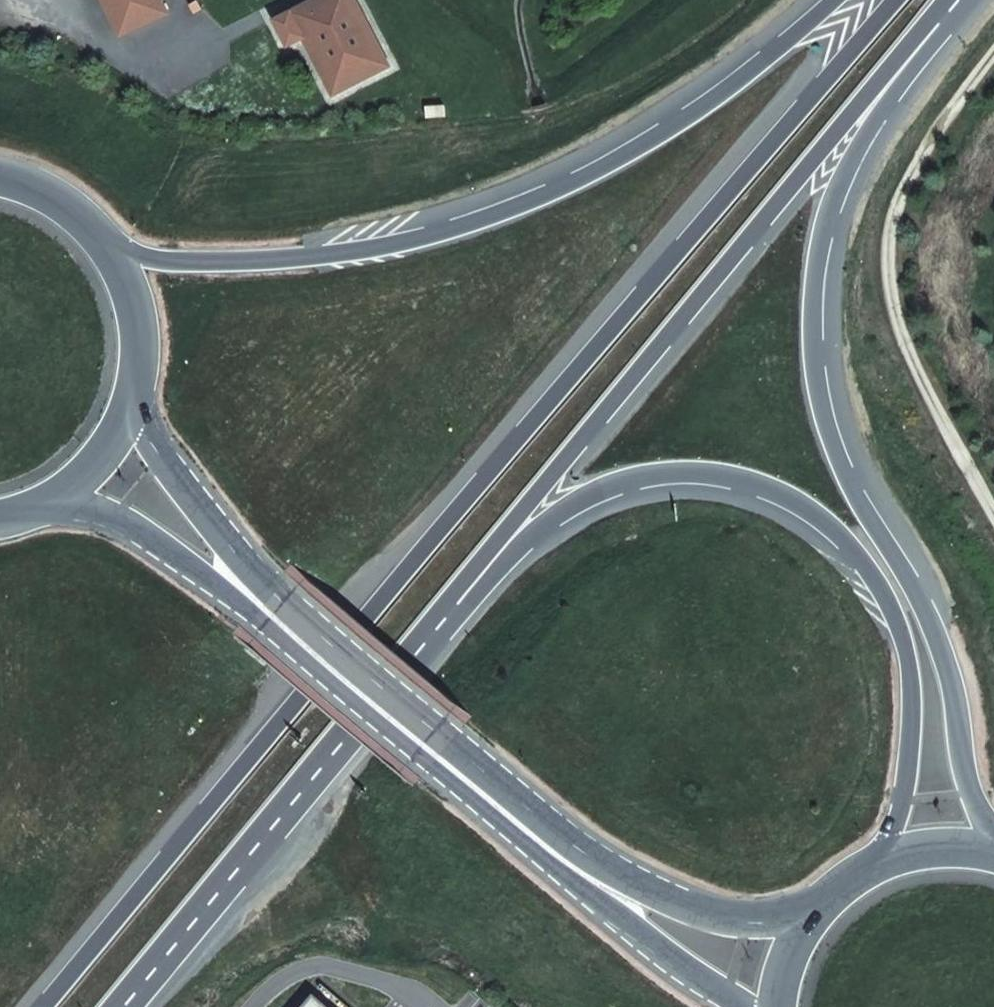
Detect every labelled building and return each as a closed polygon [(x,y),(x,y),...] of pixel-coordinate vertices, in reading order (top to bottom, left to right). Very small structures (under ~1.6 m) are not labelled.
[(168,12),(163,0),(105,0),(120,33),(168,12)] [(192,1),(195,9),(202,7),(199,0),(195,0),(192,1)] [(289,43),(304,35),(333,93),(390,63),(357,0),(310,0),(276,18),(289,43)] [(301,1006),(330,1006),(313,992),(301,1006)]
